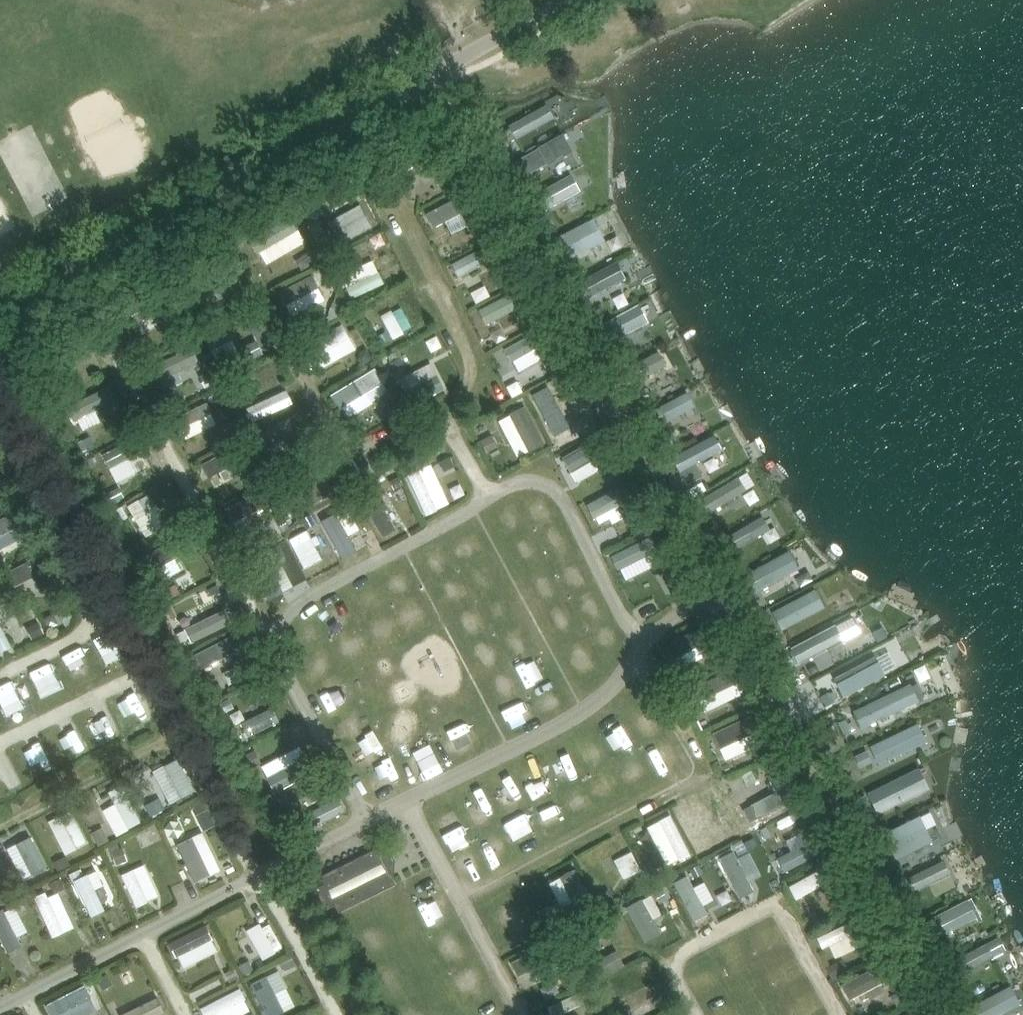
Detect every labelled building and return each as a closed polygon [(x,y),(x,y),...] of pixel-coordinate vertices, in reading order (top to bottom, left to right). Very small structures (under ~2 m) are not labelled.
[(502,126),(509,141),(555,119),(548,104),(502,126)] [(525,176),(547,164),(548,166),(573,152),(564,134),(538,148),(539,149),(517,160),(525,176)] [(459,196),(425,210),(432,227),(446,221),(450,232),(471,224),(459,196)] [(329,218),(339,241),(372,228),(362,204),(329,218)] [(303,210),(301,216),(316,220),(319,209),(310,206),(304,205),(303,210)] [(534,219),(539,228),(550,222),(545,213),(534,219)] [(268,265),(308,241),(293,217),(254,240),(268,265)] [(560,264),(605,241),(593,218),(548,241),(560,264)] [(457,276),(484,266),(478,250),(451,261),(457,276)] [(343,272),(352,297),(384,285),(375,260),(343,272)] [(292,317),(328,298),(313,272),(278,291),(292,317)] [(484,324),(510,312),(503,297),(477,308),(484,324)] [(584,299),(578,302),(584,314),(592,310),(587,300),(586,298),(584,299)] [(344,305),(343,305),(334,301),(329,314),(339,317),(340,317),(344,305)] [(610,339),(647,325),(639,305),(602,319),(610,339)] [(403,306),(382,314),(391,337),(412,329),(403,306)] [(345,325),(308,346),(321,369),(358,348),(345,325)] [(164,388),(183,381),(179,370),(199,362),(192,345),(153,361),(164,388)] [(360,353),(359,359),(363,366),(374,360),(367,349),(360,353)] [(640,380),(667,367),(658,351),(632,364),(640,380)] [(551,354),(541,360),(547,369),(556,363),(551,354)] [(390,362),(394,371),(404,366),(400,357),(390,362)] [(432,362),(398,377),(403,389),(437,374),(432,362)] [(375,366),(332,393),(348,417),(391,390),(375,366)] [(209,373),(200,377),(206,389),(214,385),(209,373)] [(265,395),(254,374),(239,381),(250,403),(265,395)] [(81,430),(104,422),(99,409),(118,402),(112,385),(70,401),(81,430)] [(253,422),(296,402),(290,387),(246,406),(253,422)] [(541,389),(530,395),(535,402),(545,397),(541,389)] [(655,423),(695,408),(689,393),(649,408),(655,423)] [(396,403),(387,407),(392,418),(401,414),(396,403)] [(499,416),(515,456),(544,444),(527,404),(499,416)] [(682,428),(701,420),(696,407),(677,416),(682,428)] [(213,413),(181,427),(187,438),(218,424),(213,413)] [(232,420),(220,426),(225,436),(236,430),(232,420)] [(672,458),(680,473),(687,486),(704,477),(697,464),(723,450),(715,435),(672,458)] [(91,436),(83,440),(88,450),(96,446),(91,436)] [(491,436),(480,442),(486,453),(497,448),(491,436)] [(581,444),(561,460),(579,482),(599,466),(581,444)] [(112,466),(119,481),(150,467),(143,452),(112,466)] [(449,455),(440,460),(445,471),(455,466),(449,455)] [(614,461),(608,465),(613,473),(619,470),(614,461)] [(671,461),(663,465),(669,477),(677,472),(671,461)] [(408,473),(426,514),(451,503),(433,462),(408,473)] [(706,510),(746,490),(739,476),(699,496),(706,510)] [(399,477),(390,482),(395,490),(404,485),(399,477)] [(119,488),(107,494),(112,503),(124,497),(119,488)] [(152,493),(131,503),(144,531),(165,520),(152,493)] [(714,518),(748,504),(744,495),(710,509),(714,518)] [(321,516),(337,558),(357,551),(350,532),(356,530),(347,506),(321,516)] [(387,507),(372,513),(381,535),(395,530),(387,507)] [(769,543),(778,537),(763,512),(721,536),(731,552),(763,533),(769,543)] [(286,517),(277,522),(283,532),(291,528),(286,517)] [(11,542),(1,518),(0,518),(0,547),(11,542)] [(617,524),(595,534),(601,547),(623,536),(617,524)] [(650,536),(609,552),(616,570),(624,566),(628,574),(660,562),(650,536)] [(278,541),(270,545),(278,560),(286,556),(278,541)] [(741,573),(750,593),(799,570),(789,550),(741,573)] [(16,587),(34,577),(41,591),(53,585),(38,557),(8,573),(16,587)] [(175,586),(163,592),(168,600),(179,594),(175,586)] [(771,610),(782,629),(825,606),(814,587),(771,610)] [(62,610),(60,616),(63,622),(73,617),(68,608),(62,610)] [(752,623),(756,630),(767,624),(763,617),(752,623)] [(789,642),(797,661),(855,636),(847,618),(789,642)] [(12,646),(0,621),(0,651),(12,646)] [(40,622),(31,627),(36,638),(46,633),(40,622)] [(199,649),(205,664),(240,649),(233,634),(199,649)] [(840,693),(897,669),(889,649),(832,674),(840,693)] [(784,654),(775,659),(778,666),(787,661),(784,654)] [(512,668),(490,681),(499,697),(521,685),(512,668)] [(219,683),(211,687),(215,694),(222,690),(219,683)] [(852,707),(860,726),(918,702),(910,683),(852,707)] [(315,698),(325,717),(352,704),(342,685),(315,698)] [(747,692),(737,697),(741,706),(752,701),(747,692)] [(119,703),(126,721),(142,714),(135,697),(119,703)] [(230,699),(221,703),(226,712),(235,708),(230,699)] [(272,704),(248,718),(242,708),(233,713),(249,738),(281,718),(272,704)] [(101,715),(86,722),(95,739),(109,732),(101,715)] [(54,726),(69,753),(85,744),(70,717),(54,726)] [(441,728),(453,754),(471,746),(459,719),(441,728)] [(852,731),(846,719),(839,722),(845,734),(852,731)] [(869,745),(878,764),(927,741),(917,721),(869,745)] [(713,731),(723,758),(745,751),(735,723),(713,731)] [(779,752),(773,740),(763,745),(769,757),(779,752)] [(261,763),(273,789),(287,783),(282,771),(301,762),(294,748),(261,763)] [(256,750),(247,755),(253,767),(261,762),(256,750)] [(855,756),(860,768),(873,762),(868,751),(855,756)] [(169,804),(195,792),(179,757),(153,768),(169,804)] [(921,769),(867,787),(875,810),(929,791),(921,769)] [(98,797),(117,836),(142,823),(123,785),(98,797)] [(697,797),(714,842),(739,833),(723,788),(697,797)] [(744,809),(752,822),(779,804),(770,792),(744,809)] [(547,815),(563,810),(559,795),(543,800),(547,815)] [(872,811),(865,795),(856,800),(863,815),(872,811)] [(300,811),(309,829),(338,814),(329,796),(300,811)] [(151,814),(163,807),(159,799),(147,805),(151,814)] [(281,802),(273,806),(280,817),(287,812),(281,802)] [(209,809),(198,815),(206,831),(217,825),(209,809)] [(72,811),(50,822),(67,853),(89,841),(72,811)] [(667,865),(691,854),(671,813),(647,825),(667,865)] [(920,816),(884,834),(889,844),(897,859),(933,841),(920,816)] [(179,837),(184,829),(180,821),(171,821),(166,828),(170,836),(179,837)] [(30,824),(2,835),(9,852),(1,856),(12,882),(48,867),(30,824)] [(100,846),(111,840),(104,827),(93,833),(100,846)] [(204,831),(176,844),(194,881),(222,868),(204,831)] [(884,834),(871,840),(876,850),(889,844),(884,834)] [(734,845),(738,855),(753,848),(748,838),(734,845)] [(800,845),(777,858),(785,871),(808,858),(800,845)] [(117,865),(128,860),(123,846),(111,851),(117,865)] [(379,848),(339,867),(321,876),(325,884),(316,888),(326,909),(335,905),(339,913),(397,884),(395,881),(396,862),(380,851),(379,848)] [(614,858),(625,878),(642,869),(631,849),(614,858)] [(755,890),(752,878),(760,875),(752,851),(736,856),(734,849),(721,853),(736,896),(755,890)] [(659,855),(649,860),(654,870),(664,865),(659,855)] [(67,856),(54,862),(59,871),(71,865),(67,856)] [(907,905),(956,886),(945,858),(897,877),(907,905)] [(147,863),(123,871),(133,905),(158,897),(147,863)] [(574,866),(548,883),(565,909),(591,893),(574,866)] [(104,910),(96,886),(103,884),(99,868),(83,873),(81,868),(73,870),(87,916),(104,910)] [(714,899),(705,880),(695,885),(689,872),(673,880),(693,921),(710,913),(706,903),(714,899)] [(789,885),(795,898),(818,886),(812,874),(789,885)] [(60,878),(51,883),(56,893),(65,888),(60,878)] [(108,882),(96,889),(106,907),(118,901),(108,882)] [(663,889),(655,893),(661,903),(668,898),(663,889)] [(603,909),(615,902),(608,890),(596,896),(603,909)] [(441,892),(414,907),(423,924),(450,909),(441,892)] [(654,894),(626,904),(639,940),(660,933),(654,916),(660,914),(654,894)] [(935,937),(982,917),(973,897),(926,917),(935,937)] [(19,914),(28,909),(24,902),(15,907),(19,914)] [(25,943),(6,905),(0,908),(0,936),(8,951),(25,943)] [(260,921),(247,927),(263,958),(276,952),(260,921)] [(183,968),(219,950),(205,922),(169,941),(183,968)] [(625,948),(618,931),(597,939),(604,956),(625,948)] [(725,944),(730,961),(742,957),(737,941),(725,944)] [(960,945),(960,968),(1006,968),(1006,945),(960,945)] [(293,957),(282,963),(285,971),(297,965),(293,957)] [(848,971),(842,959),(826,967),(832,979),(848,971)] [(249,961),(240,966),(245,976),(255,971),(249,961)] [(885,993),(875,968),(842,981),(852,1006),(885,993)] [(234,969),(226,973),(231,982),(239,978),(234,969)] [(297,1006),(280,969),(251,982),(267,1014),(277,1014),(297,1006)] [(579,979),(574,969),(565,974),(570,984),(579,979)] [(110,975),(100,980),(105,990),(111,987),(113,981),(110,975)] [(954,993),(961,989),(956,980),(949,984),(954,993)] [(45,1003),(51,1014),(84,1014),(98,1008),(84,983),(45,1003)] [(603,999),(613,995),(608,985),(599,989),(603,999)] [(1020,1005),(1011,985),(967,1004),(972,1014),(997,1014),(1020,1005)] [(252,1009),(241,986),(199,1006),(203,1014),(240,1014),(252,1009)] [(910,999),(904,988),(891,995),(897,1006),(910,999)] [(118,1014),(158,1014),(164,1012),(156,995),(117,1013),(118,1014)]
